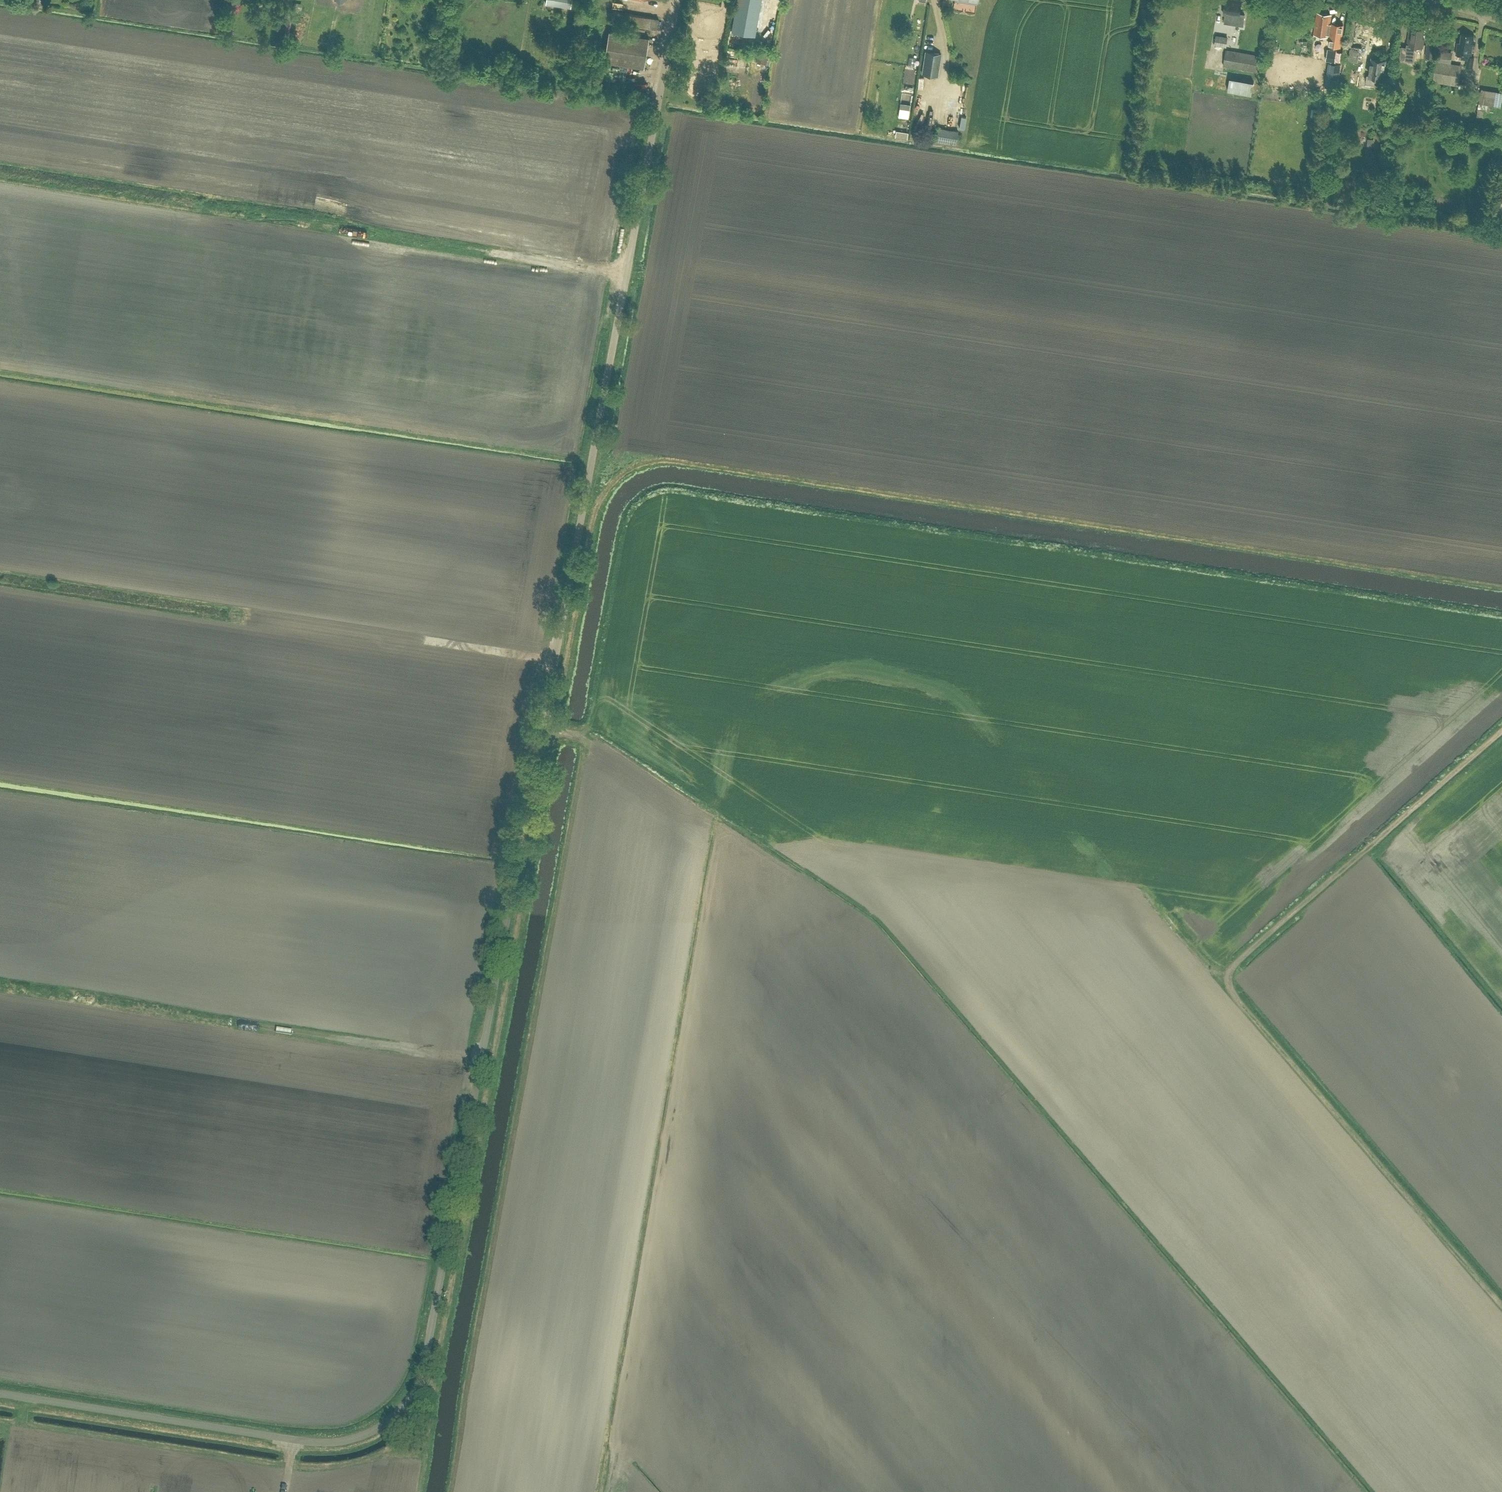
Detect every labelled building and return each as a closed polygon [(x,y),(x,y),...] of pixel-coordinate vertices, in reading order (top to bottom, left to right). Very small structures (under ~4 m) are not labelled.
[(1245,14),(1240,13),(1243,0),(1226,0),(1224,13),(1226,13),(1224,22),(1243,25),(1245,14)] [(1318,11),(1314,34),(1315,34),(1327,36),(1329,36),(1329,35),(1331,35),(1329,44),(1340,46),(1344,24),(1333,22),(1333,23),(1331,23),(1332,14),(1318,11)] [(653,17),(651,28),(657,29),(659,18),(653,17)] [(1423,46),(1424,38),(1423,37),(1424,28),(1410,26),(1407,47),(1402,46),(1401,57),(1409,58),(1410,53),(1415,53),(1416,45),(1423,46)] [(610,32),(605,61),(644,68),(649,38),(610,32)] [(1471,56),(1475,35),(1462,33),(1460,42),(1458,42),(1456,54),(1461,55),(1461,59),(1465,59),(1466,55),(1471,56)] [(1227,46),(1228,37),(1217,35),(1215,44),(1227,46)] [(1435,57),(1438,40),(1428,38),(1425,56),(1435,57)] [(764,57),(768,45),(763,43),(759,56),(764,57)] [(770,57),(773,47),(768,46),(765,56),(770,57)] [(1257,71),(1259,54),(1226,49),(1223,65),(1257,71)] [(1326,60),(1337,61),(1339,50),(1328,49),(1326,60)] [(1436,61),(1433,78),(1440,79),(1439,84),(1453,86),(1453,88),(1460,88),(1462,73),(1463,64),(1444,61),(1445,51),(1437,50),(1436,61)] [(938,76),(941,53),(925,51),(922,74),(938,76)] [(1384,77),(1386,59),(1372,57),(1370,74),(1367,73),(1366,82),(1375,83),(1376,76),(1384,77)] [(1331,63),(1327,86),(1337,88),(1341,64),(1331,63)] [(1254,81),(1230,77),(1229,89),(1253,93),(1254,81)] [(949,98),(954,99),(957,88),(952,87),(949,98)] [(900,104),(899,113),(909,115),(911,105),(900,104)] [(943,142),(945,130),(939,129),(937,141),(943,142)] [(958,132),(951,131),(950,143),(956,144),(958,132)]
